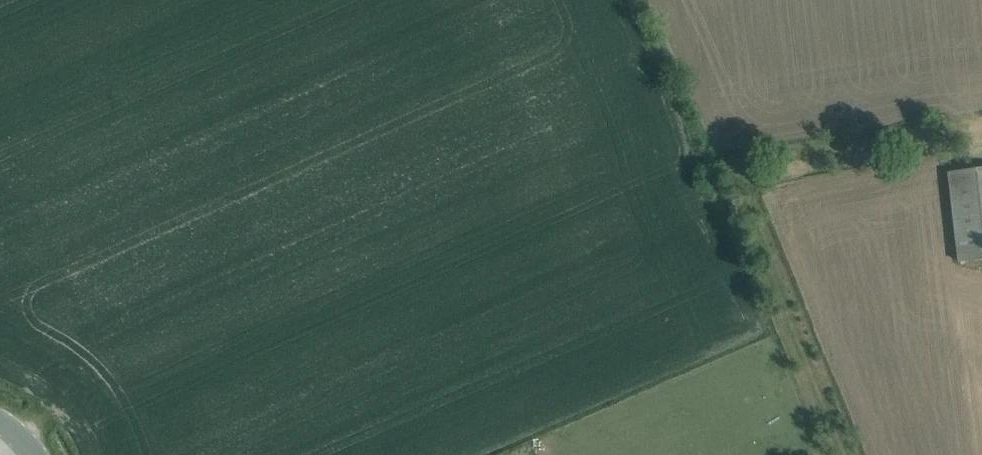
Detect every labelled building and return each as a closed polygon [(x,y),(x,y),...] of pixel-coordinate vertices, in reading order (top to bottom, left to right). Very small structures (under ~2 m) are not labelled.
[(949,173),(951,193),(958,263),(981,260),(981,169),(949,173)]
